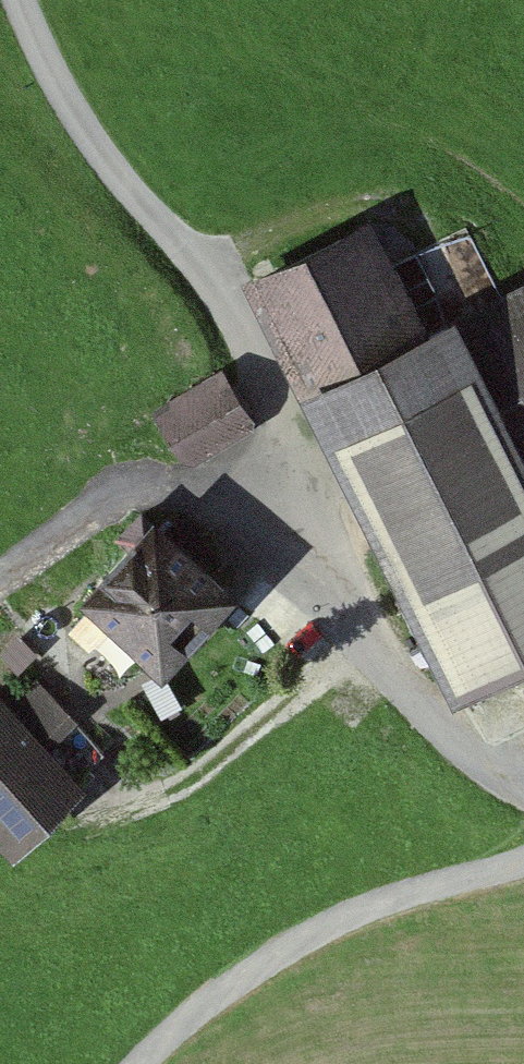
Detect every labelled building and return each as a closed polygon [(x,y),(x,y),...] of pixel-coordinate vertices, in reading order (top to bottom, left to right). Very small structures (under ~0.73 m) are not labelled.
[(350,229),(250,279),(306,391),(405,340),(370,269),(350,229)] [(516,285),(439,323),(405,340),(306,391),(450,680),(523,643),(523,497),(500,449),(523,437),(523,301),(516,285)] [(178,453),(233,418),(210,382),(155,417),(178,453)] [(67,583),(151,659),(216,589),(191,566),(204,553),(169,521),(156,534),(132,512),(67,583)] [(3,837),(46,795),(67,775),(94,749),(29,681),(0,709),(0,833),(3,837)]
